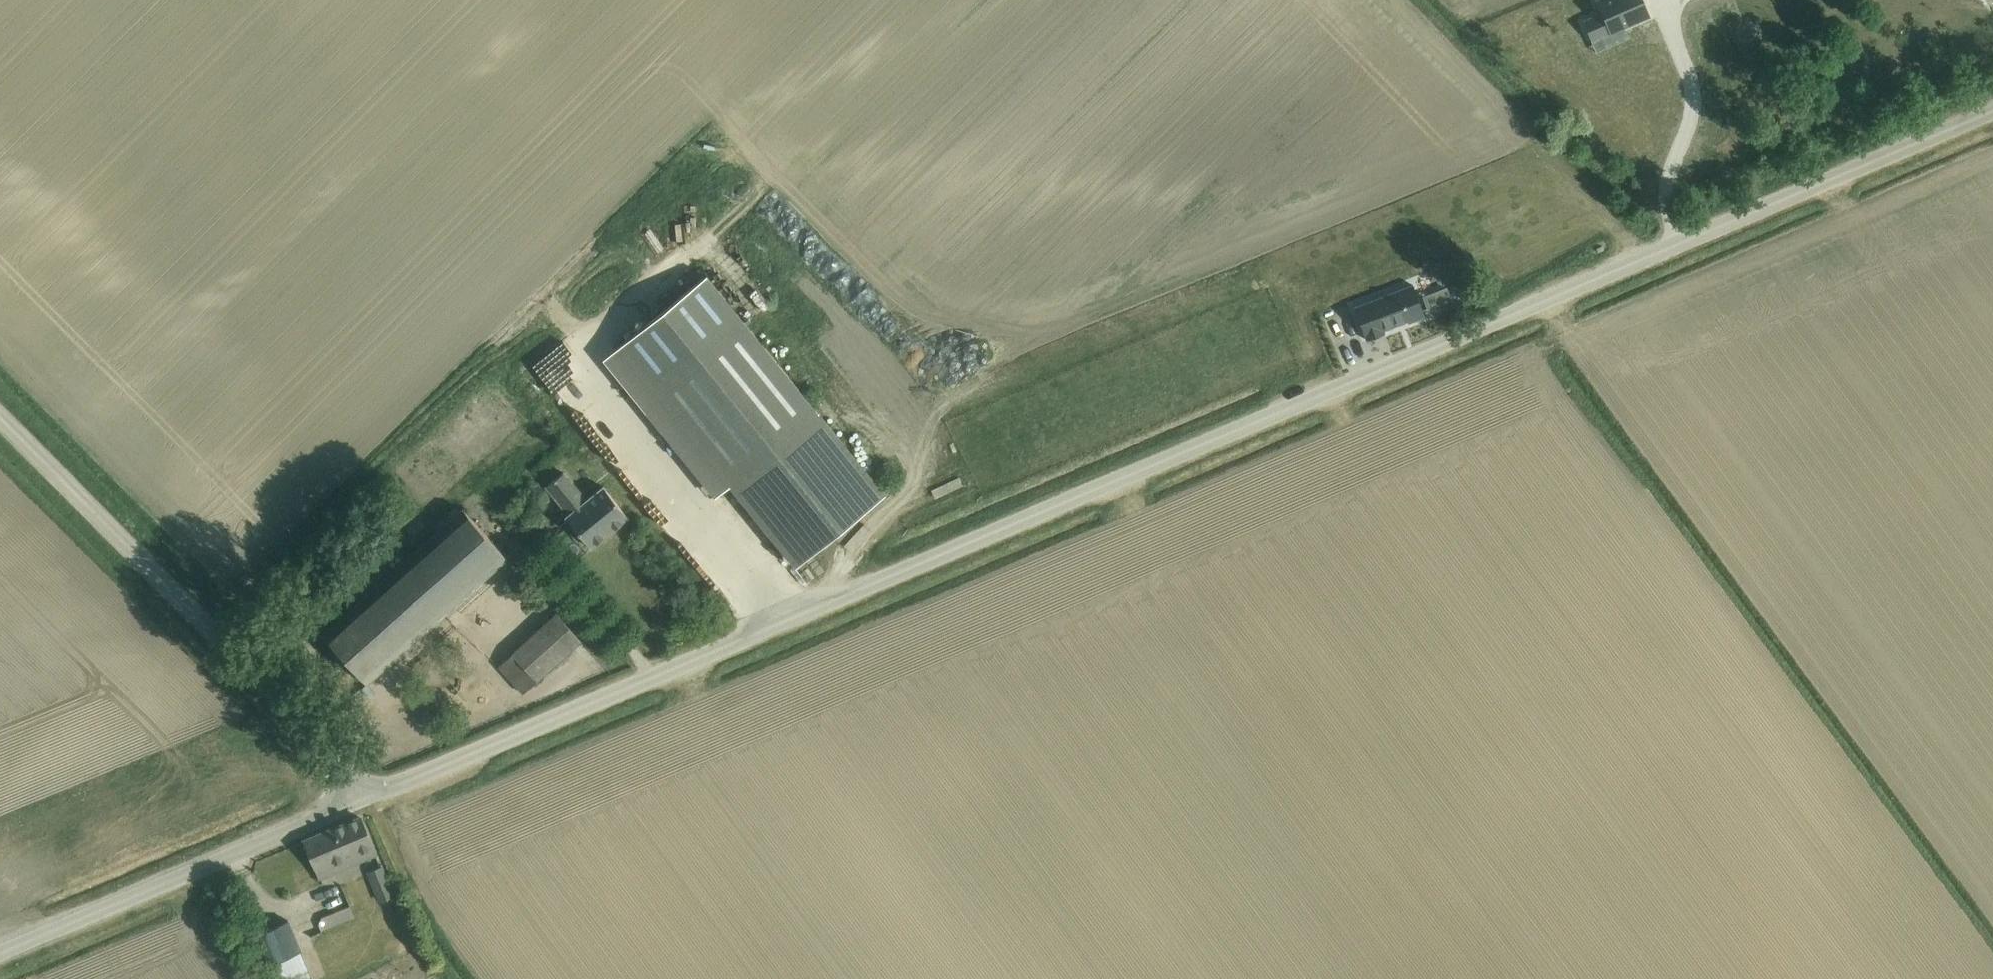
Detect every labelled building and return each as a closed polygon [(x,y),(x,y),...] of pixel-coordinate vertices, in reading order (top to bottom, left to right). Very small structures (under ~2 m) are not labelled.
[(1643,0),(1598,0),(1596,1),(1601,14),(1583,22),(1591,40),(1609,32),(1610,33),(1650,16),(1643,0)] [(707,276),(620,347),(795,564),(882,492),(707,276)] [(1380,298),(1354,308),(1360,324),(1365,337),(1366,337),(1367,340),(1375,337),(1385,333),(1383,330),(1398,324),(1407,321),(1408,322),(1408,323),(1416,320),(1425,316),(1420,303),(1413,285),(1380,298)] [(1447,289),(1425,297),(1429,308),(1451,300),(1447,289)] [(551,378),(568,361),(558,351),(541,369),(551,378)] [(628,517),(603,486),(586,499),(565,473),(547,487),(568,513),(564,516),(590,548),(628,517)] [(364,683),(504,559),(461,511),(321,634),(364,683)] [(523,693),(581,641),(556,614),(499,665),(523,693)] [(366,815),(309,839),(318,862),(361,845),(365,856),(380,850),(366,815)] [(384,897),(397,892),(385,863),(372,868),(384,897)] [(328,929),(359,916),(354,903),(323,916),(328,929)] [(292,918),(260,931),(280,978),(316,978),(292,918)]
